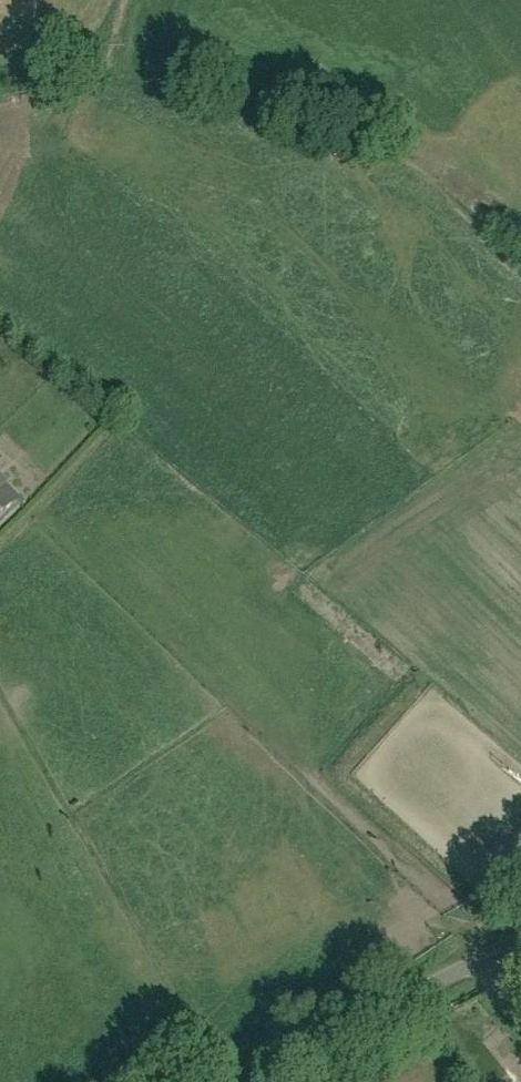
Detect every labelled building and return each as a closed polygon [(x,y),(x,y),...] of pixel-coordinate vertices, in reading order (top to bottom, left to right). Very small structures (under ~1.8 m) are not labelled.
[(25,504),(0,475),(0,526),(25,504)]
